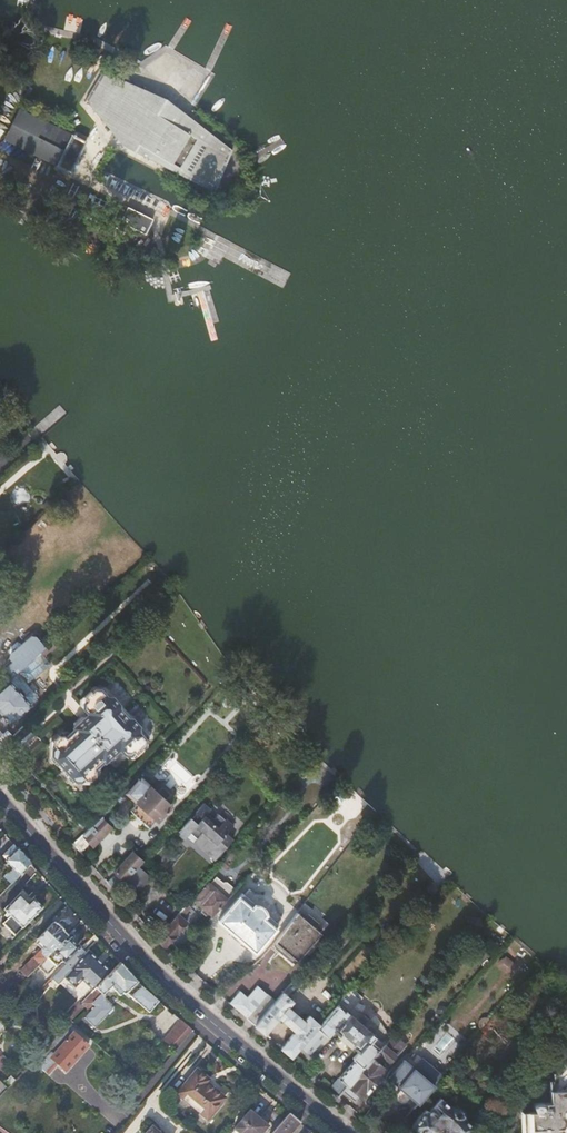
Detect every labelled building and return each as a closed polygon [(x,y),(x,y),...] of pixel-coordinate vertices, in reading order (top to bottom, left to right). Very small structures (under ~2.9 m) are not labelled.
[(231,152),(232,150),(203,128),(202,131),(197,128),(199,125),(166,99),(102,71),(101,73),(104,75),(88,101),(86,99),(85,100),(123,146),(171,171),(173,167),(177,169),(176,173),(214,193),(215,191),(212,189),(226,155),(228,149),(231,152)] [(104,75),(101,73),(86,99),(88,101),(104,75)] [(4,139),(55,165),(55,166),(70,173),(79,156),(76,155),(82,141),(85,142),(86,141),(71,134),(70,135),(19,109),(4,139)] [(85,142),(82,141),(76,155),(79,156),(85,142)] [(212,189),(215,191),(231,152),(228,149),(226,155),(212,189)] [(127,207),(119,222),(145,235),(153,219),(127,207)] [(115,228),(110,236),(117,240),(122,233),(115,228)] [(5,670),(5,673),(10,679),(21,670),(40,653),(46,648),(36,637),(31,637),(10,655),(10,658),(10,659),(13,663),(5,670)] [(10,679),(9,680),(16,689),(17,688),(26,698),(25,699),(29,705),(37,699),(37,696),(27,685),(50,665),(40,653),(21,670),(10,679)] [(0,687),(0,713),(3,717),(5,716),(10,723),(30,706),(29,705),(25,699),(26,698),(17,688),(16,689),(9,680),(0,687)] [(93,688),(84,695),(85,706),(90,702),(89,700),(101,689),(93,688)] [(55,746),(52,748),(51,753),(74,779),(81,780),(83,778),(86,780),(91,781),(96,776),(97,770),(95,768),(104,760),(106,761),(121,748),(126,753),(132,748),(134,749),(145,738),(138,730),(139,725),(133,718),(128,719),(120,710),(120,705),(113,697),(108,697),(101,689),(89,700),(90,702),(85,706),(90,712),(75,725),(76,728),(67,735),(64,732),(59,732),(54,737),(53,743),(55,746)] [(256,722),(257,725),(261,729),(268,722),(265,719),(260,718),(256,722)] [(268,722),(261,729),(265,733),(270,734),(273,730),(272,726),(268,722)] [(145,738),(134,749),(132,748),(126,753),(136,756),(146,747),(145,738)] [(305,766),(298,774),(301,776),(304,777),(308,773),(308,769),(305,766)] [(156,790),(142,777),(129,791),(139,800),(132,807),(138,813),(139,816),(144,820),(147,820),(153,814),(159,819),(172,804),(168,800),(156,790)] [(156,790),(168,800),(171,796),(160,786),(156,790)] [(335,790),(331,794),(332,798),(335,801),(338,801),(342,797),(342,793),(338,789),(335,790)] [(203,802),(175,833),(183,840),(189,833),(196,839),(193,842),(214,861),(235,839),(227,832),(233,826),(218,813),(213,818),(209,815),(211,813),(209,811),(211,809),(203,802)] [(102,816),(85,832),(74,844),(79,850),(88,841),(91,844),(102,833),(104,835),(111,829),(109,826),(110,825),(102,816)] [(11,868),(2,877),(4,879),(0,882),(0,886),(4,890),(18,876),(18,875),(30,863),(12,843),(0,854),(0,856),(11,868)] [(232,850),(223,860),(226,863),(235,852),(232,850)] [(133,852),(114,872),(115,874),(107,881),(114,890),(123,882),(126,880),(134,870),(143,860),(133,852)] [(396,856),(401,864),(408,859),(403,852),(396,856)] [(126,880),(136,891),(145,880),(134,870),(126,880)] [(397,871),(387,878),(391,883),(400,876),(397,871)] [(123,882),(134,893),(136,891),(126,880),(123,882)] [(431,884),(426,888),(430,894),(436,889),(431,884)] [(211,885),(196,901),(211,915),(226,898),(211,885)] [(13,935),(40,908),(32,898),(27,903),(19,895),(4,910),(10,916),(2,924),(13,935)] [(219,920),(254,952),(275,928),(240,896),(219,920)] [(178,913),(169,923),(157,937),(166,947),(187,922),(182,917),(194,903),(190,899),(178,913)] [(166,902),(157,913),(169,923),(178,913),(166,902)] [(296,911),(272,945),(279,950),(303,917),(296,911)] [(303,917),(279,950),(293,963),(301,953),(304,955),(316,941),(314,939),(320,933),(313,927),(318,922),(306,912),(303,917)] [(481,924),(481,920),(478,917),(473,917),(469,921),(470,925),(473,928),(477,929),(481,924)] [(36,940),(38,943),(36,945),(41,950),(20,973),(26,979),(34,971),(46,958),(67,937),(62,931),(63,930),(57,924),(55,925),(53,923),(36,940)] [(67,937),(46,958),(55,967),(61,961),(63,962),(77,948),(70,941),(70,940),(72,939),(72,938),(73,936),(70,933),(67,937)] [(73,969),(66,977),(75,985),(82,977),(94,989),(110,972),(88,951),(73,967),(73,969)] [(538,969),(534,975),(539,980),(544,979),(551,971),(539,961),(534,966),(538,969)] [(110,972),(94,989),(80,1003),(84,1007),(89,1012),(84,1017),(93,1026),(106,1013),(109,1015),(113,1010),(113,1006),(102,995),(111,987),(120,995),(123,992),(124,993),(126,991),(149,1011),(159,1000),(137,980),(120,962),(110,972)] [(34,971),(26,979),(29,982),(37,974),(34,971)] [(227,1001),(254,1024),(274,1000),(256,984),(245,996),(238,989),(227,1001)] [(274,1000),(254,1024),(264,1033),(278,1016),(294,1030),(280,1046),(291,1056),(299,1046),(319,1023),(309,1014),(304,1019),(288,1006),(293,1000),(288,995),(283,991),(274,1000)] [(319,1023),(299,1046),(311,1056),(333,1030),(339,1035),(338,1036),(351,1045),(353,1046),(358,1050),(353,1056),(354,1058),(337,1078),(346,1086),(384,1042),(351,1014),(351,1013),(351,1011),(339,1001),(331,1010),(319,1023)] [(180,1018),(162,1038),(173,1048),(179,1042),(191,1028),(180,1018)] [(64,1027),(47,1045),(46,1046),(52,1051),(36,1067),(46,1076),(57,1064),(65,1071),(88,1046),(74,1033),(72,1034),(64,1027)] [(384,1042),(346,1086),(342,1090),(354,1100),(405,1041),(394,1031),(390,1036),(384,1042)] [(456,1042),(445,1033),(432,1049),(442,1058),(456,1042)] [(404,1060),(389,1076),(419,1101),(428,1090),(433,1084),(427,1079),(410,1065),(404,1060)] [(410,1065),(427,1079),(431,1074),(431,1072),(430,1071),(429,1068),(429,1067),(427,1064),(426,1063),(424,1062),(422,1061),(419,1060),(418,1060),(417,1060),(414,1060),(410,1065)] [(566,1063),(565,1062),(553,1072),(553,1080),(550,1081),(550,1101),(538,1102),(536,1103),(534,1104),(533,1106),(534,1108),(535,1110),(536,1111),(522,1112),(523,1132),(566,1132),(566,1062),(566,1063)] [(177,1093),(202,1114),(219,1094),(207,1084),(210,1081),(197,1070),(177,1093)] [(9,1086),(0,1077),(0,1095),(9,1086)] [(330,1086),(339,1094),(342,1090),(346,1086),(337,1078),(330,1086)] [(428,1090),(419,1101),(413,1108),(421,1114),(426,1108),(429,1110),(438,1098),(428,1090)] [(224,1098),(219,1094),(202,1114),(207,1119),(224,1098)] [(409,1124),(410,1123),(419,1131),(418,1132),(465,1132),(473,1124),(471,1122),(464,1116),(464,1110),(456,1102),(452,1102),(450,1104),(443,1098),(441,1096),(438,1098),(429,1110),(426,1108),(421,1114),(413,1108),(404,1119),(409,1124)] [(234,1128),(239,1132),(262,1132),(267,1126),(249,1111),(234,1128)] [(270,1132),(290,1132),(300,1122),(289,1112),(270,1132)] [(384,1128),(390,1132),(392,1132),(401,1122),(394,1116),(384,1128)] [(152,1124),(144,1132),(162,1132),(152,1124)]
